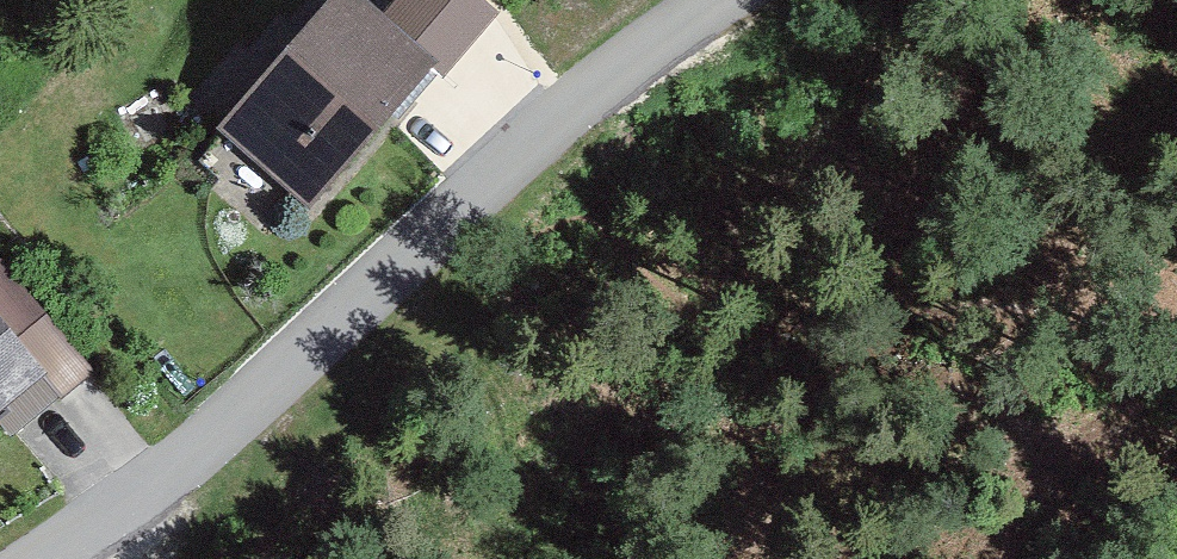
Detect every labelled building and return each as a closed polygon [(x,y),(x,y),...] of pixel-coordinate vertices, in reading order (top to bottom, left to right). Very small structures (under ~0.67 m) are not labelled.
[(218,134),(311,216),(438,73),(355,0),(337,0),(218,134)] [(46,382),(0,327),(0,420),(46,382)]
